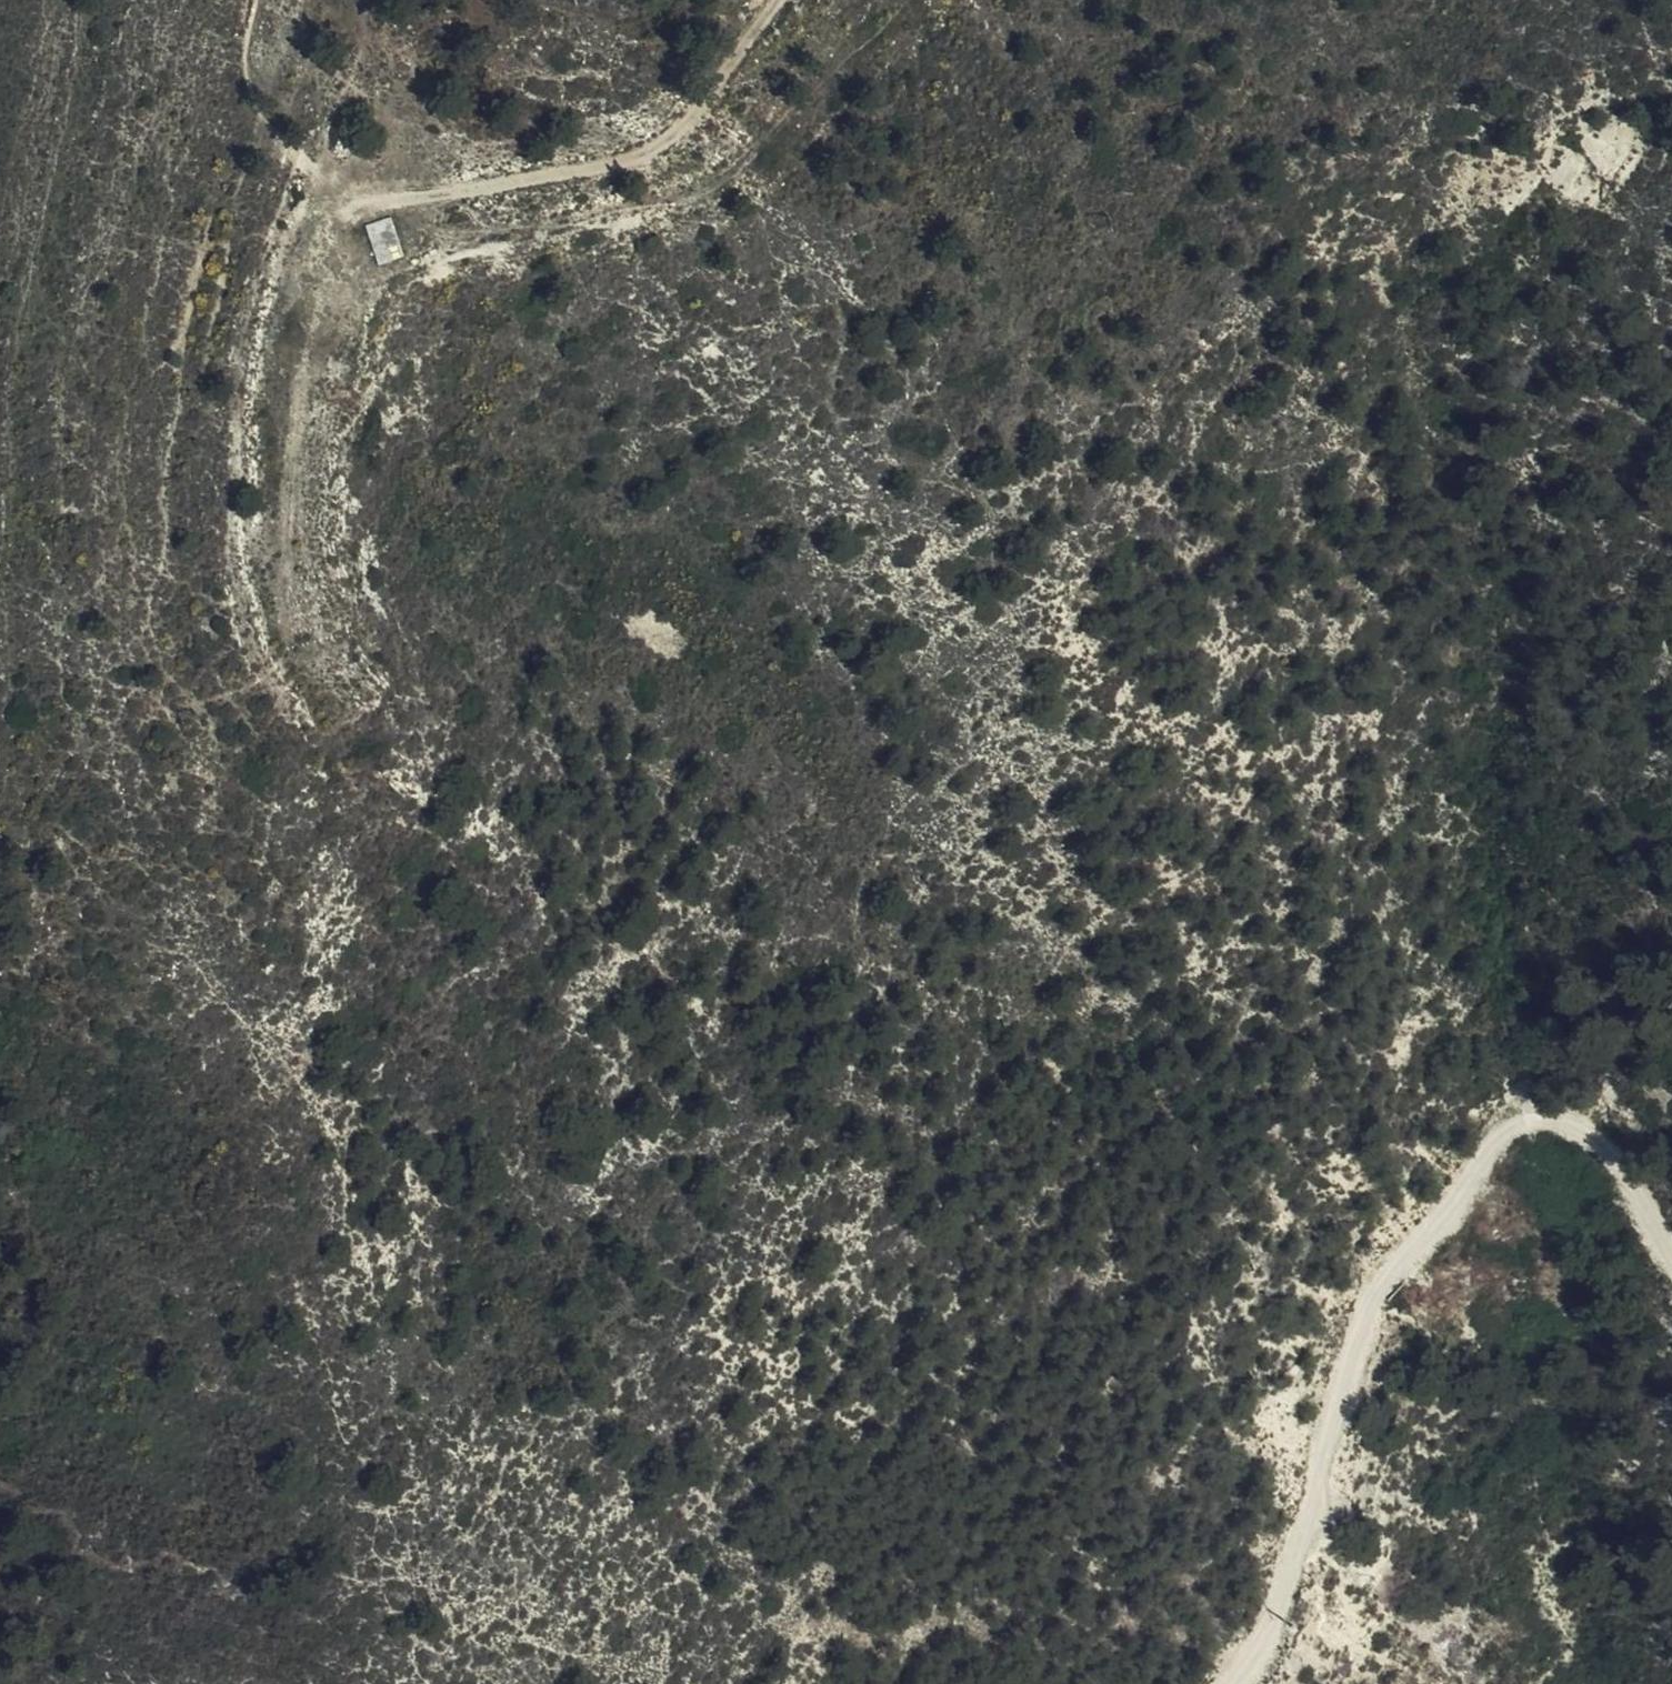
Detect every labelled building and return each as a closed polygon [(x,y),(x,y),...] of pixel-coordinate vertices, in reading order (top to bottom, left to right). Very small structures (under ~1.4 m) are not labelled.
[(368,222),(380,262),(406,253),(393,214),(368,222)]
